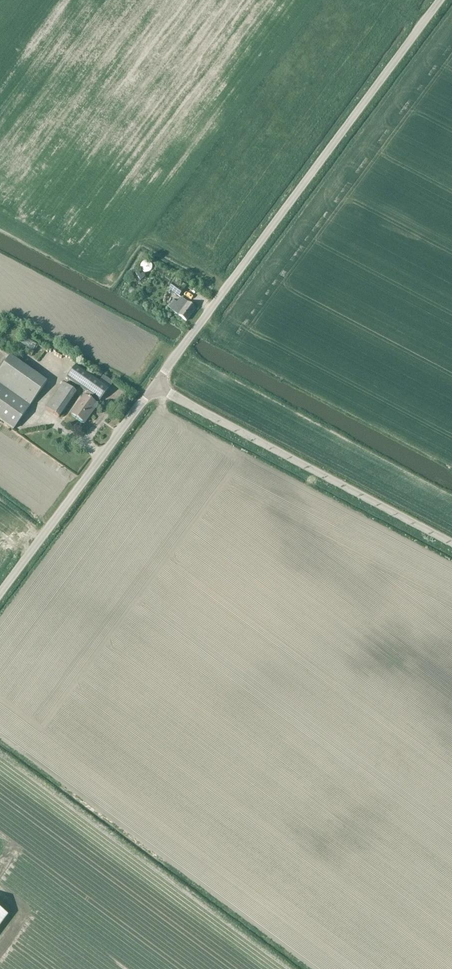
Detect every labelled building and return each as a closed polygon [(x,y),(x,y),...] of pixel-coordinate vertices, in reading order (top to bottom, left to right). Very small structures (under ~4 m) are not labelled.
[(179,297),(184,291),(173,283),(168,290),(179,297)] [(170,304),(168,308),(187,321),(195,310),(180,298),(174,307),(170,304)] [(47,382),(10,356),(0,370),(0,421),(14,430),(47,382)] [(114,383),(103,375),(99,381),(75,365),(66,379),(86,393),(84,396),(83,395),(71,413),(85,424),(98,405),(90,400),(93,397),(101,402),(114,383)] [(60,418),(77,393),(63,383),(46,408),(60,418)]
